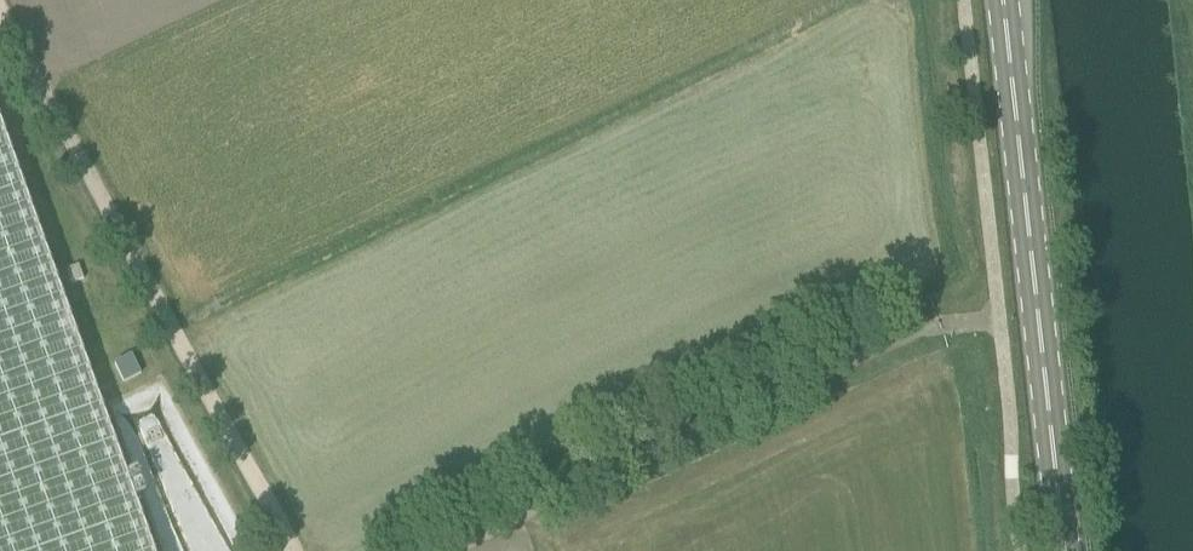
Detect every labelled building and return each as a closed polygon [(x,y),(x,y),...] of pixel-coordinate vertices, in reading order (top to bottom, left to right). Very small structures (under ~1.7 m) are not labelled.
[(0,133),(0,550),(149,550),(0,133)] [(131,356),(114,364),(123,382),(140,374),(131,356)]
